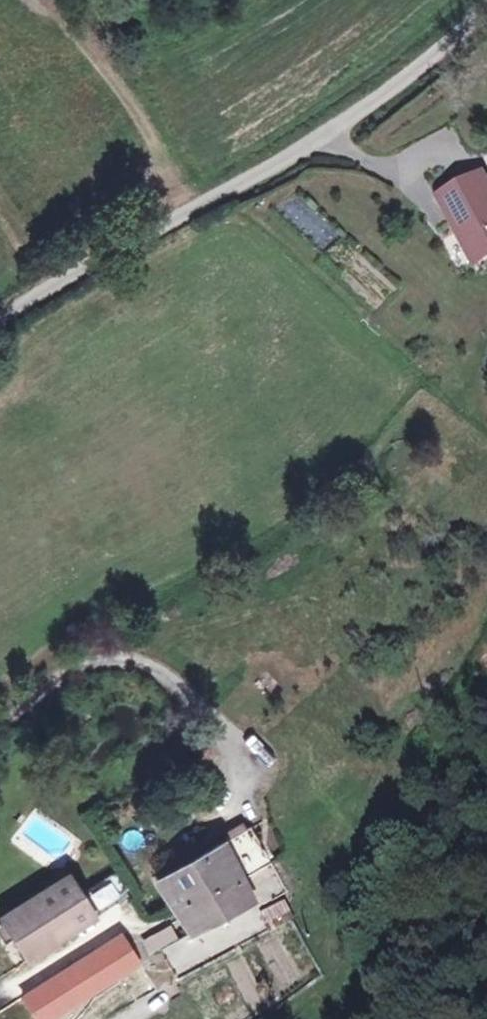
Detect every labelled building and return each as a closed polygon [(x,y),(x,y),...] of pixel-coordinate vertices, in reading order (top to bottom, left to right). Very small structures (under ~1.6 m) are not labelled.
[(443,194),(459,225),(465,223),(483,255),(486,253),(486,170),(443,194)] [(242,879),(268,863),(248,826),(221,842),(242,879)] [(219,892),(242,879),(221,842),(159,878),(176,909),(215,886),(219,892)] [(285,894),(268,863),(242,879),(253,899),(274,887),(280,897),(285,894)] [(112,869),(80,889),(96,914),(128,894),(112,869)] [(96,914),(80,889),(70,874),(0,917),(3,922),(12,936),(26,960),(42,950),(96,914)] [(190,934),(253,899),(242,879),(219,892),(215,886),(176,909),(190,934)] [(259,908),(280,897),(274,887),(253,899),(259,908)] [(293,922),(283,904),(259,917),(269,934),(293,922)] [(0,924),(0,931),(6,940),(12,936),(3,922),(0,924)] [(178,940),(171,928),(142,943),(148,956),(178,940)] [(138,964),(125,943),(60,978),(74,1001),(138,964)] [(60,978),(19,1004),(29,1018),(48,1018),(65,1009),(63,1007),(74,1001),(60,978)]
